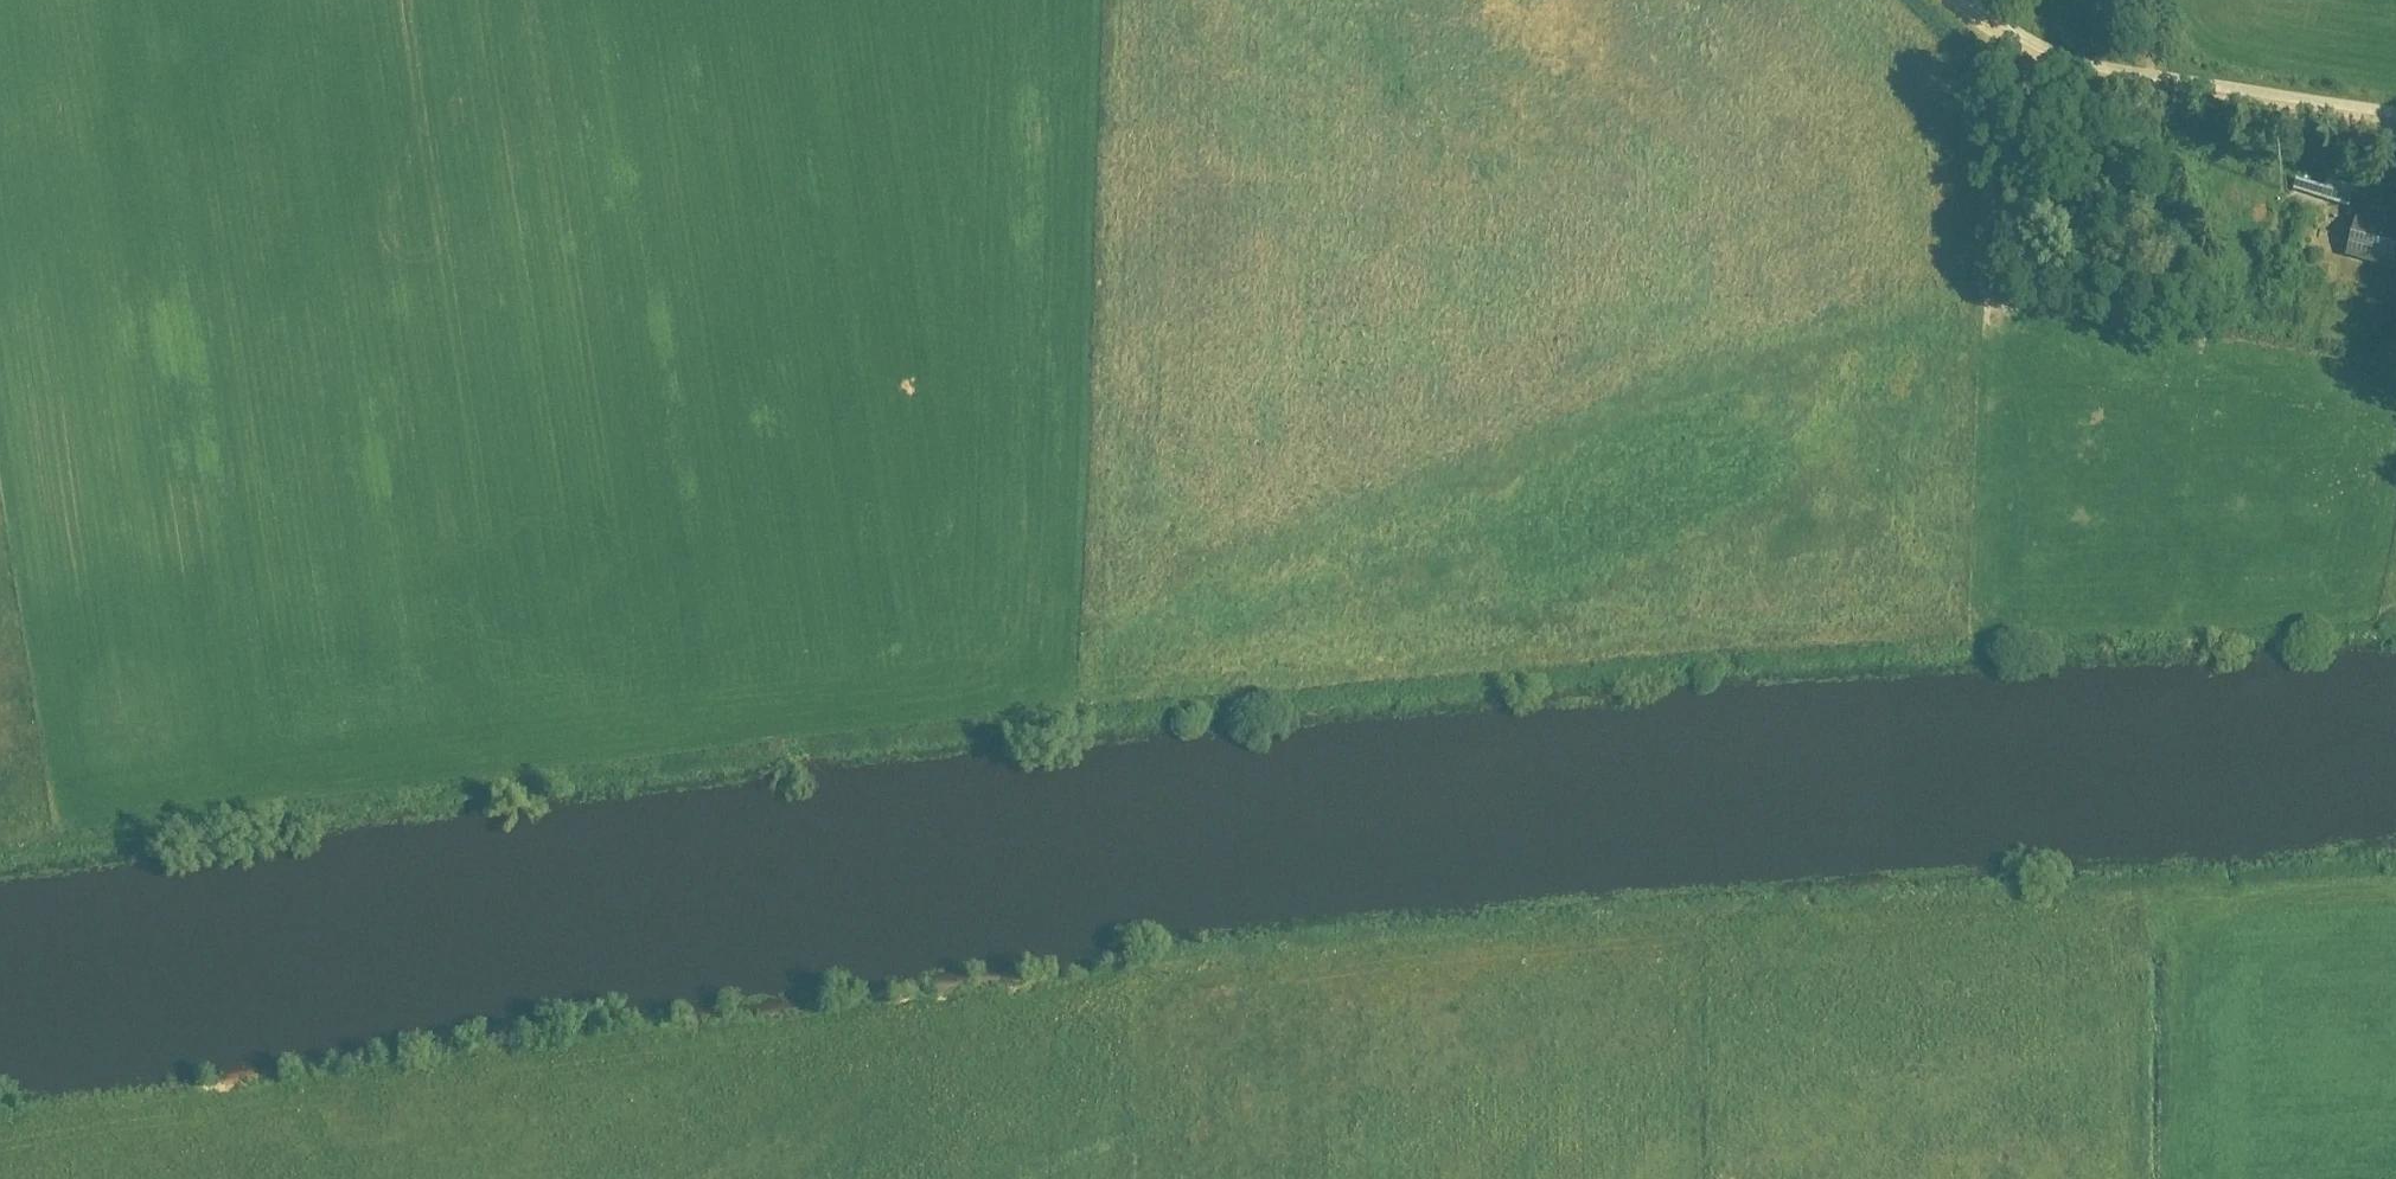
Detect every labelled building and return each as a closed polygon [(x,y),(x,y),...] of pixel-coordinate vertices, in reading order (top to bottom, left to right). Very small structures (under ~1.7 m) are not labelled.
[(2355,186),(2326,177),(2319,199),(2350,206),(2355,186)] [(2357,220),(2352,237),(2358,239),(2354,256),(2393,266),(2395,253),(2395,230),(2357,220)]
